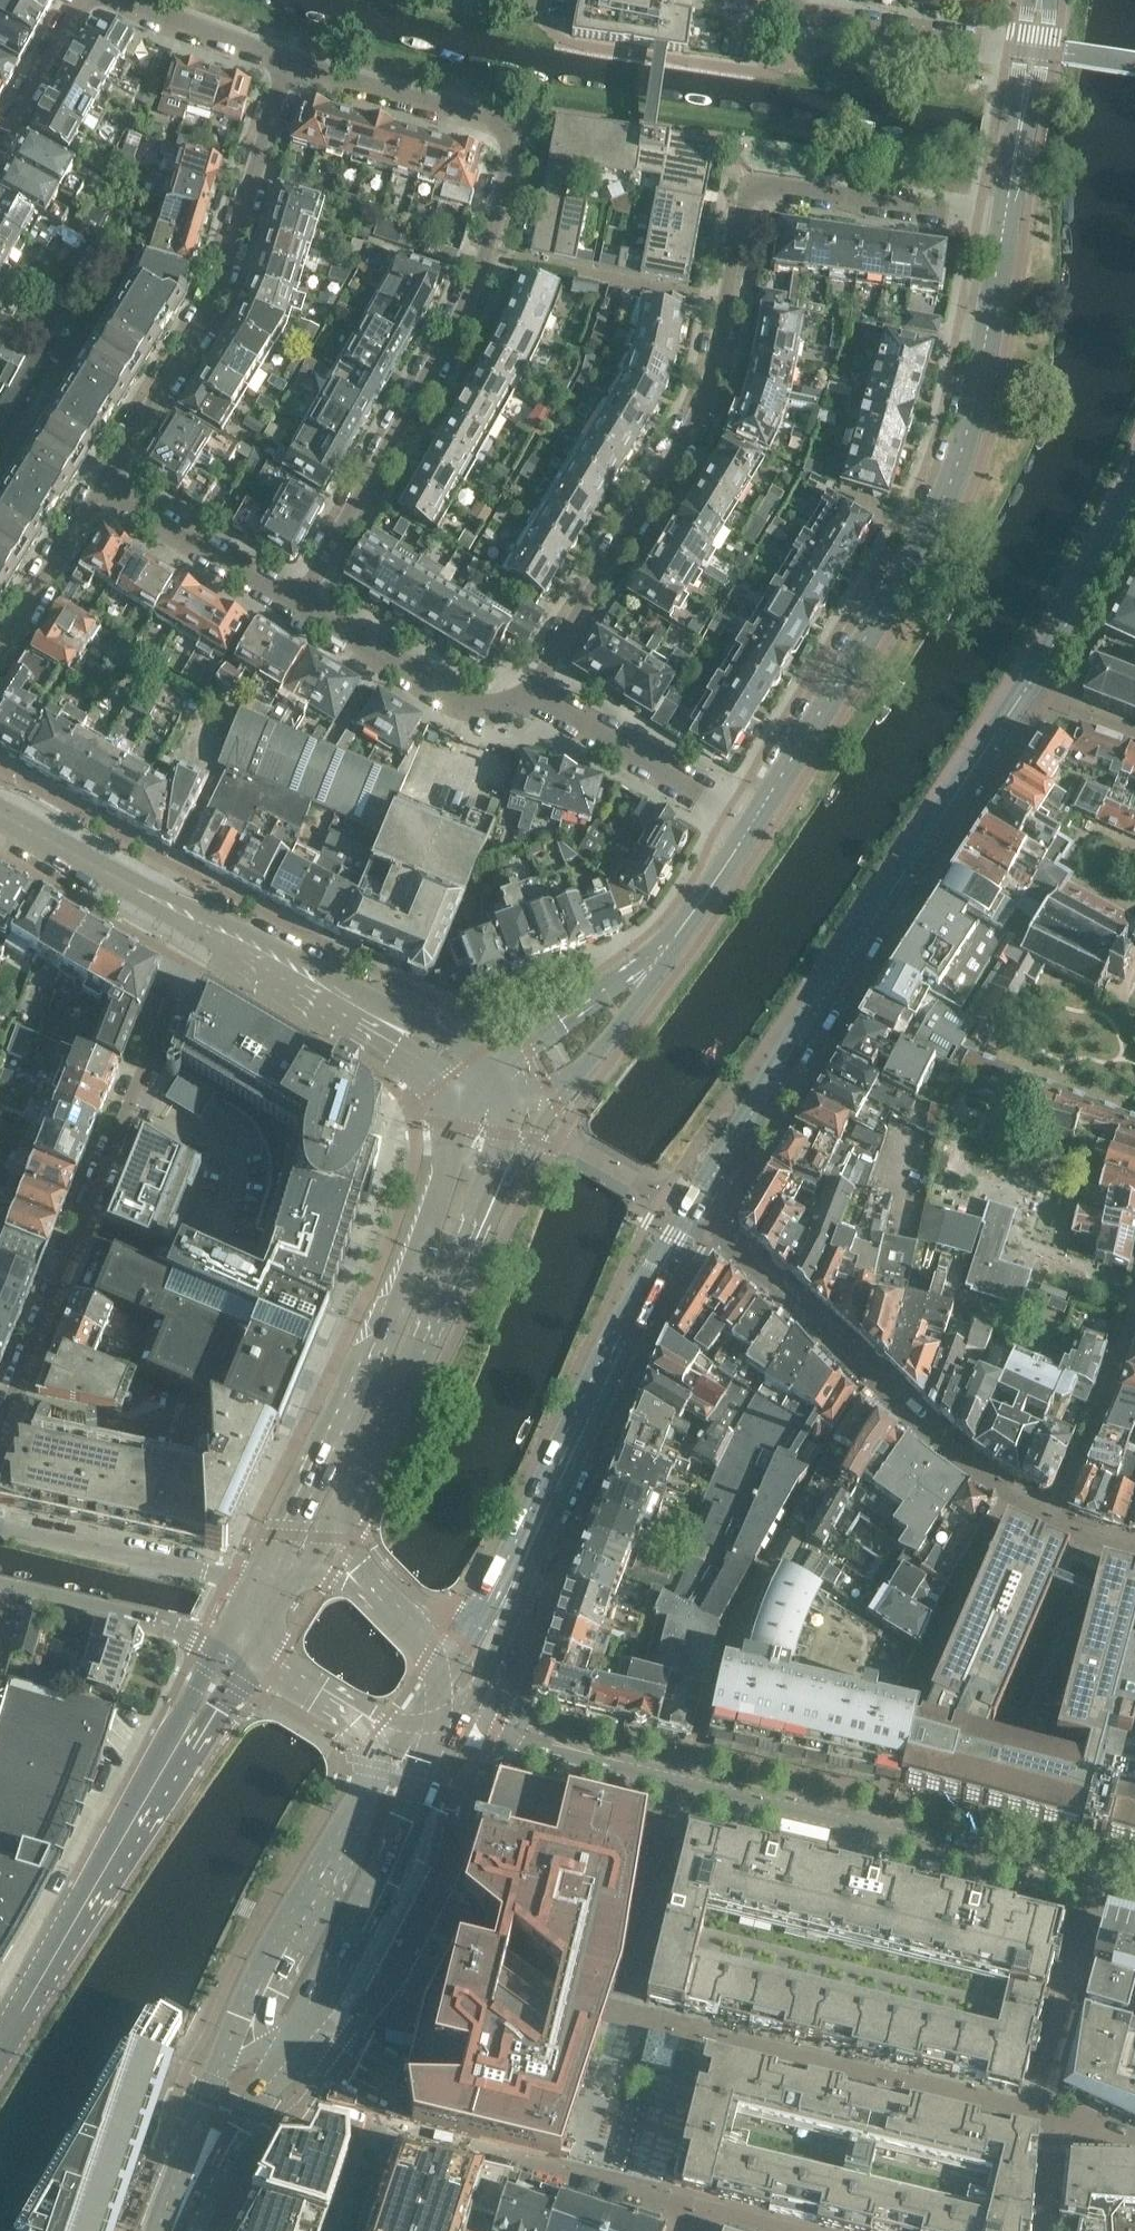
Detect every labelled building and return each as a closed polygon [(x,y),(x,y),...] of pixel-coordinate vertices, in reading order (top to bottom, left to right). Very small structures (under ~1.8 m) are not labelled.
[(33,37),(44,17),(12,0),(0,0),(0,19),(33,37)] [(44,17),(53,0),(12,0),(44,17)] [(573,35),(660,48),(680,51),(687,52),(693,13),(695,13),(696,6),(697,0),(580,0),(573,35)] [(84,40),(120,60),(122,62),(127,54),(134,58),(143,42),(136,38),(136,37),(97,15),(84,40)] [(19,62),(33,37),(0,19),(0,52),(19,62)] [(84,40),(71,62),(135,98),(140,89),(123,79),(130,66),(122,62),(120,60),(84,40)] [(160,47),(158,52),(149,78),(161,82),(169,59),(172,52),(160,47)] [(680,51),(660,48),(647,131),(656,132),(668,134),(680,51)] [(4,90),(19,62),(0,52),(0,88),(4,90)] [(173,65),(162,100),(175,104),(174,108),(183,110),(184,107),(187,108),(199,68),(198,68),(196,64),(190,62),(186,64),(174,60),(173,65)] [(71,62),(58,86),(105,112),(112,100),(129,110),(135,98),(71,62)] [(199,68),(187,108),(214,116),(225,76),(223,75),(221,72),(214,70),(211,72),(199,68)] [(225,76),(214,116),(238,123),(238,122),(241,123),(247,102),(245,101),(250,83),(246,82),(246,79),(235,76),(234,79),(225,76)] [(58,86),(46,108),(82,129),(88,133),(94,123),(104,129),(111,116),(105,112),(58,86)] [(299,118),(292,142),(296,143),(295,144),(318,150),(330,109),(318,105),(317,102),(310,100),(307,102),(304,101),(299,118)] [(46,108),(33,131),(75,155),(88,133),(82,129),(46,108)] [(330,109),(318,150),(328,153),(328,152),(343,156),(355,116),(353,116),(352,112),(345,110),(342,112),(330,109)] [(355,116),(343,156),(369,164),(382,120),(371,117),(367,119),(355,116)] [(704,202),(712,159),(716,141),(670,134),(668,134),(656,132),(647,131),(642,130),(558,117),(557,119),(549,161),(546,176),(546,180),(542,199),(542,200),(536,228),(535,234),(534,240),(531,253),(575,262),(591,265),(594,255),(577,251),(588,201),(561,196),(567,164),(638,173),(664,177),(660,194),(657,194),(645,254),(622,250),(620,260),(601,256),(599,267),(618,270),(689,285),(696,244),(699,228),(704,202)] [(382,120),(369,164),(394,171),(406,130),(394,127),(393,123),(382,120)] [(153,123),(147,139),(159,143),(163,127),(153,123)] [(406,130),(394,171),(419,178),(431,137),(419,134),(418,130),(410,128),(407,130),(406,130)] [(192,139),(180,135),(176,148),(182,150),(188,151),(192,139)] [(431,137),(419,178),(435,182),(434,183),(436,184),(432,201),(439,203),(442,193),(444,186),(456,144),(444,141),(443,137),(436,135),(433,138),(431,137)] [(30,138),(14,165),(61,191),(78,201),(85,188),(68,179),(76,163),(30,138)] [(205,143),(202,152),(216,157),(219,147),(205,143)] [(218,189),(221,178),(219,175),(222,162),(188,151),(182,150),(176,148),(164,144),(161,155),(179,160),(175,176),(218,189)] [(456,144),(444,186),(442,193),(451,195),(452,188),(460,191),(461,189),(473,193),(478,175),(475,175),(482,151),(480,151),(478,147),(471,145),(468,148),(456,144)] [(141,154),(128,147),(124,157),(136,163),(141,154)] [(114,156),(110,169),(120,172),(124,159),(114,156)] [(110,164),(99,159),(95,165),(106,171),(110,164)] [(37,212),(47,218),(63,228),(70,215),(58,208),(59,206),(54,204),(61,191),(14,165),(0,191),(0,192),(37,212)] [(284,169),(280,182),(290,185),(306,190),(311,176),(293,171),(293,172),(284,169)] [(211,200),(215,198),(218,189),(166,174),(159,198),(167,201),(207,212),(211,200)] [(276,202),(272,211),(318,225),(326,200),(322,199),(288,189),(280,187),(279,190),(276,192),(274,199),(276,202)] [(336,189),(334,198),(357,205),(360,196),(336,189)] [(23,237),(35,244),(42,232),(56,239),(63,228),(37,212),(0,192),(0,224),(23,237)] [(629,216),(631,205),(626,194),(624,195),(612,201),(610,201),(615,213),(629,216)] [(357,205),(379,211),(381,205),(372,202),(372,200),(360,196),(357,205)] [(159,227),(160,227),(199,238),(203,226),(207,224),(209,218),(207,214),(207,213),(167,201),(159,227)] [(121,240),(103,230),(109,217),(92,208),(77,235),(114,255),(121,240)] [(268,225),(265,235),(311,248),(318,225),(272,211),(272,213),(269,215),(267,223),(268,225)] [(378,221),(373,238),(399,246),(402,235),(404,229),(378,221)] [(149,223),(141,251),(153,255),(187,265),(187,264),(191,265),(195,254),(199,252),(201,242),(199,239),(199,238),(160,227),(159,227),(149,223)] [(775,267),(774,271),(779,272),(779,270),(790,273),(787,289),(786,289),(784,295),(781,308),(797,311),(799,301),(803,273),(809,230),(796,228),(797,225),(785,223),(784,226),(781,226),(777,251),(773,251),(771,266),(775,267)] [(11,259),(27,268),(32,260),(21,254),(29,241),(23,237),(0,224),(0,253),(11,259)] [(350,224),(347,234),(368,240),(371,230),(350,224)] [(809,230),(803,273),(830,277),(836,234),(823,232),(823,229),(812,227),(811,230),(809,230)] [(836,234),(830,277),(856,281),(863,238),(851,236),(851,233),(839,231),(838,234),(836,234)] [(261,248),(258,258),(304,272),(311,248),(265,235),(262,238),(260,246),(261,248)] [(402,235),(399,246),(414,251),(417,240),(402,235)] [(863,238),(856,281),(856,284),(882,288),(883,285),(889,241),(886,241),(887,238),(875,236),(874,239),(863,238)] [(132,248),(133,242),(122,239),(120,245),(132,248)] [(889,241),(883,285),(910,289),(917,245),(914,245),(914,242),(902,240),(901,243),(889,241)] [(363,244),(353,241),(348,258),(358,262),(363,244)] [(917,245),(910,289),(933,292),(933,294),(938,295),(938,290),(942,291),(944,275),(941,275),(944,249),(941,249),(941,246),(929,244),(928,247),(917,245)] [(435,258),(450,263),(454,265),(459,252),(440,245),(435,258)] [(121,295),(131,301),(168,324),(183,298),(191,265),(187,264),(187,265),(153,255),(141,251),(133,276),(121,295)] [(4,286),(11,272),(22,278),(27,268),(0,253),(0,284),(4,286)] [(114,255),(109,253),(103,263),(114,269),(120,258),(114,255)] [(65,255),(63,259),(69,263),(72,259),(65,255)] [(397,255),(390,276),(432,297),(433,294),(436,293),(439,287),(438,284),(443,273),(442,273),(443,270),(439,268),(438,270),(402,257),(397,255)] [(254,272),(251,281),(294,294),(297,294),(304,272),(258,258),(258,260),(255,261),(253,269),(254,272)] [(69,263),(63,259),(61,264),(67,268),(69,263)] [(375,270),(362,262),(358,269),(372,277),(375,270)] [(346,284),(350,275),(335,270),(332,279),(346,284)] [(427,312),(425,309),(432,297),(390,276),(378,298),(419,322),(420,320),(423,318),(427,312)] [(516,293),(513,302),(552,317),(562,288),(521,278),(521,280),(517,282),(515,289),(516,293)] [(575,278),(574,282),(572,292),(598,298),(600,287),(599,287),(600,283),(575,278)] [(247,285),(240,302),(285,321),(289,322),(292,311),(302,314),(307,297),(294,294),(251,281),(250,283),(247,285)] [(364,290),(351,282),(347,289),(360,297),(364,290)] [(637,326),(678,341),(678,339),(681,337),(682,330),(680,326),(683,314),(686,300),(645,292),(638,290),(635,307),(629,323),(637,326)] [(759,304),(764,305),(781,308),(784,295),(762,290),(759,304)] [(81,300),(64,291),(58,302),(75,311),(81,300)] [(320,293),(318,299),(334,304),(337,298),(320,293)] [(89,346),(100,352),(136,375),(168,324),(131,301),(121,295),(89,346)] [(415,333),(414,332),(419,322),(378,298),(365,318),(407,343),(408,341),(411,341),(415,333)] [(825,305),(799,301),(797,311),(824,315),(825,305)] [(234,322),(234,323),(275,348),(288,327),(289,322),(285,321),(240,302),(233,319),(234,322)] [(507,316),(502,327),(541,344),(552,317),(513,302),(512,303),(508,306),(505,312),(507,316)] [(354,313),(339,304),(335,311),(351,320),(354,313)] [(760,325),(758,334),(798,342),(802,321),(803,321),(804,317),(763,309),(762,312),(760,314),(759,322),(760,325)] [(608,314),(601,311),(594,334),(601,337),(608,314)] [(837,321),(845,322),(846,312),(838,311),(837,321)] [(907,312),(905,323),(905,328),(938,334),(940,321),(934,319),(934,317),(907,312)] [(881,314),(879,323),(902,326),(903,317),(881,314)] [(864,324),(877,326),(879,318),(865,315),(864,324)] [(365,318),(353,339),(395,364),(397,362),(399,361),(403,355),(402,352),(407,343),(365,318)] [(320,327),(301,320),(298,326),(316,334),(320,327)] [(234,323),(229,331),(225,332),(221,339),(222,342),(221,344),(262,369),(275,348),(234,323)] [(860,327),(851,324),(848,334),(857,336),(860,327)] [(314,345),(322,350),(335,330),(333,329),(327,325),(314,345)] [(316,334),(298,326),(295,333),(311,342),(316,334)] [(630,331),(624,346),(632,350),(672,367),(672,366),(675,363),(676,356),(675,353),(678,341),(637,326),(635,333),(630,331)] [(496,339),(491,349),(528,370),(541,344),(502,327),(498,329),(495,335),(496,339)] [(591,342),(602,346),(605,339),(594,334),(591,342)] [(755,350),(753,359),(793,367),(798,342),(758,334),(758,337),(755,339),(754,347),(755,350)] [(883,337),(874,366),(921,380),(921,377),(924,375),(926,368),(925,365),(927,356),(929,356),(932,347),(885,334),(884,338),(883,337)] [(353,339),(341,361),(383,386),(385,383),(387,383),(391,376),(390,374),(395,364),(353,339)] [(16,355),(22,359),(29,347),(23,344),(16,355)] [(221,344),(215,352),(213,353),(208,359),(209,362),(208,365),(249,390),(262,369),(221,344)] [(581,351),(568,345),(564,354),(578,360),(581,351)] [(89,346),(58,397),(105,426),(136,375),(100,352),(89,346)] [(16,370),(22,359),(0,347),(0,361),(16,370)] [(0,404),(0,438),(47,359),(32,349),(0,404)] [(483,363),(478,372),(515,393),(528,370),(491,349),(490,351),(486,352),(483,358),(483,363)] [(669,383),(668,379),(672,367),(632,350),(629,356),(625,353),(617,370),(619,371),(662,393),(663,392),(667,390),(669,383)] [(295,372),(300,364),(285,354),(280,363),(295,372)] [(582,374),(591,380),(601,362),(587,354),(582,374)] [(327,370),(308,359),(303,367),(322,378),(327,370)] [(750,375),(747,385),(788,393),(793,367),(753,359),(753,362),(750,364),(748,372),(750,375)] [(341,361),(329,382),(371,407),(372,407),(377,397),(379,396),(383,390),(382,387),(383,386),(341,361)] [(811,371),(824,373),(826,365),(813,363),(811,371)] [(208,365),(202,373),(199,374),(195,380),(196,384),(237,410),(249,390),(208,365)] [(0,382),(9,387),(18,371),(9,366),(0,382)] [(874,366),(866,393),(912,407),(916,395),(919,393),(921,385),(920,382),(921,380),(874,366)] [(309,370),(303,367),(297,377),(303,381),(309,370)] [(608,391),(614,395),(650,417),(654,415),(657,408),(657,404),(662,393),(619,371),(608,391)] [(471,385),(465,394),(502,415),(515,393),(478,372),(477,373),(474,375),(470,381),(471,385)] [(577,383),(585,389),(591,380),(582,374),(577,383)] [(830,383),(847,388),(849,380),(833,375),(830,383)] [(282,393),(287,384),(273,376),(268,384),(282,393)] [(553,384),(567,391),(571,384),(558,377),(553,384)] [(328,382),(317,403),(360,428),(365,419),(367,418),(371,411),(371,409),(371,407),(329,382),(328,382)] [(828,390),(849,396),(852,389),(847,388),(830,383),(828,390)] [(188,410),(187,413),(196,419),(198,416),(220,430),(223,432),(237,410),(196,384),(190,394),(187,395),(183,401),(184,404),(182,406),(188,410)] [(740,408),(740,409),(779,423),(788,393),(747,385),(744,396),(742,397),(739,405),(740,408)] [(823,391),(809,388),(807,398),(820,400),(823,391)] [(911,425),(910,422),(914,407),(912,407),(866,393),(858,421),(904,435),(906,435),(907,433),(909,432),(911,425)] [(458,407),(452,417),(490,437),(502,415),(465,394),(465,396),(461,397),(457,404),(458,407)] [(600,417),(637,440),(637,438),(641,437),(645,431),(645,427),(650,417),(614,395),(610,401),(605,398),(595,414),(600,417)] [(58,397),(27,448),(73,477),(105,426),(58,397)] [(271,413),(276,406),(262,397),(257,405),(271,413)] [(807,398),(805,408),(817,409),(820,400),(807,398)] [(292,408),(283,403),(279,409),(288,415),(292,408)] [(305,423),(308,425),(349,449),(354,440),(359,432),(358,430),(360,428),(317,403),(305,423)] [(524,426),(540,436),(552,414),(536,405),(524,426)] [(576,413),(586,419),(591,411),(580,405),(576,413)] [(730,432),(729,433),(767,451),(769,446),(768,446),(779,423),(740,409),(736,419),(733,421),(729,429),(730,432)] [(821,411),(818,421),(834,427),(837,416),(821,411)] [(171,429),(162,443),(197,464),(205,452),(210,455),(213,451),(230,462),(240,447),(190,417),(187,422),(178,416),(173,417),(169,424),(171,429)] [(444,430),(440,439),(471,457),(477,460),(490,437),(452,417),(451,418),(447,420),(444,426),(444,430)] [(581,436),(587,439),(624,461),(624,460),(628,459),(631,453),(631,449),(637,440),(600,417),(596,424),(591,420),(581,436)] [(259,435),(264,428),(248,418),(244,425),(259,435)] [(555,420),(551,427),(558,431),(562,424),(555,420)] [(901,451),(900,448),(904,435),(858,421),(850,449),(896,462),(896,460),(899,459),(901,451)] [(305,423),(293,444),(336,470),(340,461),(343,460),(347,454),(347,451),(349,449),(308,425),(305,423)] [(271,424),(267,430),(283,440),(287,434),(271,424)] [(794,428),(791,438),(805,442),(808,433),(794,428)] [(283,440),(267,430),(263,438),(279,448),(283,440)] [(432,453),(427,461),(459,479),(464,482),(477,460),(471,457),(440,439),(439,441),(435,442),(431,449),(432,453)] [(578,442),(569,457),(611,483),(614,481),(618,475),(618,471),(624,461),(587,439),(583,445),(578,442)] [(720,452),(715,462),(748,482),(763,458),(733,440),(732,441),(728,439),(726,442),(724,443),(720,450),(720,452)] [(516,442),(512,450),(523,456),(527,448),(516,442)] [(197,464),(162,443),(152,458),(147,460),(143,466),(145,471),(151,475),(156,474),(164,479),(164,483),(179,492),(181,490),(193,471),(197,464)] [(272,462),(283,469),(309,485),(309,484),(323,492),(325,490),(327,490),(330,483),(330,480),(336,470),(293,444),(289,451),(281,446),(272,462)] [(0,491),(0,502),(42,528),(71,480),(73,477),(26,448),(24,453),(0,491)] [(255,452),(248,448),(238,464),(245,468),(255,452)] [(564,466),(555,479),(597,505),(601,504),(605,497),(605,493),(610,483),(611,483),(569,457),(568,457),(555,449),(550,457),(564,466)] [(850,449),(840,483),(888,496),(890,488),(888,487),(891,477),(894,476),(896,468),(895,465),(896,462),(850,449)] [(262,456),(255,452),(245,468),(253,473),(262,456)] [(529,462),(538,467),(542,460),(533,455),(529,462)] [(807,459),(803,471),(812,475),(813,474),(813,475),(817,462),(807,459)] [(419,475),(415,483),(446,501),(452,504),(464,482),(459,479),(427,461),(427,462),(422,464),(419,471),(419,475)] [(497,470),(510,478),(514,470),(501,462),(497,470)] [(520,476),(529,481),(537,468),(528,462),(520,476)] [(703,481),(701,483),(735,504),(748,482),(715,462),(709,471),(706,471),(702,478),(703,481)] [(279,498),(273,508),(274,509),(273,511),(307,531),(315,516),(320,515),(324,508),(323,504),(313,498),(316,493),(268,464),(258,479),(277,490),(274,495),(279,498)] [(193,471),(181,490),(185,492),(183,495),(203,507),(205,502),(218,483),(201,473),(196,472),(193,471)] [(803,471),(798,479),(808,485),(812,475),(803,471)] [(813,474),(812,475),(808,485),(807,487),(826,496),(828,494),(829,495),(836,485),(813,475),(813,474)] [(541,503),(547,506),(547,505),(584,528),(584,527),(588,526),(591,520),(591,516),(597,505),(555,479),(551,487),(541,503)] [(407,498),(401,507),(406,510),(405,512),(432,527),(433,525),(438,529),(452,504),(446,501),(415,483),(413,486),(409,488),(406,494),(407,498)] [(487,483),(482,492),(496,501),(502,491),(487,483)] [(694,496),(689,505),(722,525),(735,504),(701,483),(700,485),(698,486),(694,493),(694,496)] [(522,499),(526,491),(516,486),(512,493),(522,499)] [(774,486),(769,494),(780,501),(785,493),(774,486)] [(780,501),(769,494),(755,516),(767,523),(780,501)] [(821,505),(812,521),(855,547),(858,543),(863,541),(866,536),(865,531),(867,528),(866,528),(871,520),(862,514),(863,513),(852,507),(852,508),(843,503),(843,504),(829,495),(828,494),(826,496),(821,505)] [(235,520),(233,525),(252,536),(254,533),(258,536),(268,516),(265,514),(263,510),(247,500),(235,520)] [(10,579),(42,528),(0,502),(0,573),(10,579)] [(492,510),(478,502),(471,515),(484,523),(492,510)] [(234,511),(224,505),(218,516),(228,522),(234,511)] [(537,509),(529,523),(571,549),(574,548),(578,542),(578,537),(584,528),(547,505),(547,506),(543,512),(537,509)] [(676,522),(676,525),(709,546),(722,525),(689,505),(683,514),(680,516),(676,522)] [(504,525),(511,512),(502,507),(495,520),(504,525)] [(273,508),(268,516),(258,536),(256,539),(270,548),(275,547),(284,552),(284,556),(291,560),(295,559),(299,552),(298,547),(307,531),(273,511),(274,509),(273,508)] [(767,523),(755,516),(741,538),(753,546),(767,523)] [(411,524),(403,519),(397,529),(405,534),(411,524)] [(511,543),(516,546),(557,572),(561,570),(565,564),(564,561),(571,549),(529,523),(524,520),(511,543)] [(804,533),(797,545),(838,570),(844,559),(849,558),(855,547),(812,521),(804,533)] [(788,536),(792,529),(782,523),(778,530),(788,536)] [(667,540),(662,549),(700,571),(713,549),(709,546),(676,525),(674,529),(670,530),(666,536),(667,540)] [(770,526),(766,533),(784,544),(788,537),(770,526)] [(105,529),(82,567),(73,580),(85,588),(89,587),(96,576),(109,584),(111,585),(133,551),(131,550),(133,547),(131,545),(131,543),(131,541),(124,537),(120,538),(105,529)] [(477,536),(465,530),(458,543),(469,550),(477,536)] [(488,530),(483,538),(495,545),(500,537),(488,530)] [(428,549),(435,538),(427,533),(420,544),(428,549)] [(361,554),(348,577),(350,578),(350,583),(357,587),(361,585),(372,592),(395,554),(374,542),(369,539),(360,553),(361,554)] [(511,554),(501,568),(507,572),(506,573),(542,595),(543,594),(547,593),(551,587),(551,583),(557,573),(557,572),(516,546),(516,547),(511,543),(506,551),(511,554)] [(742,545),(734,559),(745,566),(752,552),(742,545)] [(797,545),(783,568),(827,595),(836,580),(835,575),(838,570),(797,545)] [(653,563),(648,572),(686,595),(700,571),(662,549),(660,552),(656,553),(652,559),(653,563)] [(111,585),(109,584),(108,586),(132,601),(154,564),(152,562),(152,559),(145,555),(142,556),(133,551),(111,585)] [(395,554),(372,592),(373,597),(380,601),(384,599),(395,606),(418,568),(395,554)] [(482,562),(475,558),(469,569),(470,573),(474,576),(482,562)] [(742,574),(751,580),(759,567),(750,561),(742,574)] [(154,564),(132,601),(154,615),(156,613),(177,578),(175,576),(175,573),(168,569),(164,570),(154,564)] [(450,566),(441,582),(418,620),(426,625),(426,629),(434,634),(438,632),(440,633),(462,595),(448,586),(458,570),(450,566)] [(418,568),(395,606),(396,610),(402,615),(406,613),(418,620),(441,582),(418,568)] [(776,581),(769,592),(813,618),(820,606),(824,606),(829,599),(827,595),(783,568),(776,581)] [(719,576),(708,570),(705,575),(716,581),(719,576)] [(637,584),(631,594),(670,618),(684,595),(685,596),(686,595),(648,572),(645,571),(644,572),(640,574),(637,580),(637,584)] [(10,579),(0,573),(0,596),(10,579)] [(177,578),(156,613),(180,627),(201,592),(202,589),(190,582),(185,582),(177,578)] [(1121,606),(1134,613),(1134,580),(1133,579),(1134,580),(1121,606)] [(462,595),(440,633),(449,639),(449,644),(456,648),(461,646),(463,648),(486,610),(489,603),(466,589),(462,595)] [(523,599),(525,600),(536,606),(541,597),(529,590),(523,599)] [(731,591),(727,597),(736,603),(740,597),(731,591)] [(201,592),(180,627),(202,640),(223,605),(201,592)] [(764,600),(755,615),(798,642),(801,637),(806,636),(810,630),(809,625),(813,618),(769,592),(764,600)] [(706,594),(701,603),(712,610),(718,602),(706,594)] [(53,617),(47,626),(86,649),(91,641),(89,640),(97,627),(94,624),(96,623),(66,605),(65,606),(61,603),(59,606),(56,606),(52,613),(53,617)] [(223,605),(202,640),(202,641),(197,649),(211,658),(215,652),(225,659),(227,656),(238,637),(247,621),(239,615),(237,611),(225,603),(223,605)] [(486,610),(463,648),(471,653),(472,657),(479,662),(483,660),(485,661),(497,641),(500,643),(508,632),(509,633),(513,626),(511,625),(514,619),(490,604),(486,610)] [(603,624),(577,669),(588,676),(589,680),(595,684),(600,683),(602,684),(629,639),(613,630),(624,609),(616,604),(603,624)] [(1106,633),(1134,647),(1134,613),(1121,606),(1120,606),(1106,633)] [(103,625),(108,617),(95,609),(91,617),(103,625)] [(738,627),(717,614),(713,621),(725,629),(734,634),(738,627)] [(755,615),(747,628),(741,638),(785,665),(791,654),(796,653),(800,646),(798,642),(755,615)] [(131,621),(122,616),(112,633),(120,638),(131,621)] [(246,634),(242,640),(234,653),(217,682),(233,693),(244,676),(254,681),(258,675),(281,637),(254,621),(246,634)] [(693,621),(687,629),(699,636),(704,628),(693,621)] [(721,637),(725,629),(713,621),(708,629),(721,637)] [(34,647),(33,649),(37,652),(36,653),(65,671),(67,669),(69,670),(77,657),(80,659),(86,649),(47,626),(41,636),(37,637),(33,644),(34,647)] [(629,639),(602,684),(604,685),(605,689),(610,693),(615,692),(627,699),(653,654),(664,639),(655,634),(645,649),(629,639)] [(247,693),(250,695),(271,708),(272,707),(282,689),(302,656),(305,651),(281,637),(258,675),(254,681),(247,693)] [(781,677),(780,673),(785,665),(741,638),(726,661),(771,688),(772,686),(777,684),(781,677)] [(122,667),(134,647),(122,640),(110,660),(122,667)] [(147,644),(140,640),(135,648),(142,652),(147,644)] [(653,654),(627,699),(628,700),(630,704),(635,708),(640,707),(651,714),(653,711),(656,713),(664,699),(677,677),(681,671),(683,672),(685,669),(690,660),(692,657),(680,648),(669,664),(653,654)] [(0,697),(0,745),(1,746),(14,725),(12,724),(21,708),(27,698),(50,665),(32,652),(27,655),(17,670),(0,697)] [(167,666),(171,658),(164,654),(159,661),(167,666)] [(306,658),(304,657),(282,693),(309,709),(334,669),(331,667),(331,664),(323,659),(320,660),(309,654),(306,658)] [(701,666),(690,660),(685,669),(695,675),(701,666)] [(203,674),(212,679),(220,667),(218,665),(211,661),(203,674)] [(726,661),(712,685),(754,710),(759,702),(763,700),(771,688),(726,661)] [(1084,698),(1134,718),(1134,679),(1091,662),(1084,672),(1093,675),(1084,698)] [(14,725),(1,746),(9,750),(9,754),(16,758),(20,756),(22,757),(51,709),(38,703),(59,670),(50,665),(21,708),(12,724),(14,725)] [(334,669),(309,709),(334,724),(358,684),(347,677),(347,673),(340,669),(336,670),(334,669)] [(706,695),(697,709),(742,736),(750,722),(749,717),(754,710),(712,685),(706,695)] [(155,692),(137,686),(132,694),(150,701),(155,692)] [(670,692),(665,700),(678,708),(684,699),(670,692)] [(365,716),(364,716),(358,713),(351,724),(356,727),(379,741),(401,706),(379,693),(365,716)] [(156,707),(132,695),(125,707),(150,719),(156,707)] [(250,695),(241,710),(269,721),(276,710),(272,707),(271,708),(250,695)] [(657,714),(652,722),(664,730),(668,723),(669,723),(678,708),(665,700),(664,699),(656,713),(657,714)] [(401,706),(379,741),(402,755),(403,754),(407,756),(408,757),(414,747),(407,743),(422,720),(401,706)] [(54,779),(87,719),(67,707),(61,715),(51,709),(22,757),(21,760),(54,779)] [(276,710),(269,721),(279,725),(286,712),(277,707),(276,710)] [(87,719),(54,779),(53,779),(76,792),(101,748),(106,740),(93,732),(103,713),(94,708),(87,719)] [(683,734),(680,738),(712,757),(715,751),(727,759),(732,751),(733,752),(734,749),(739,748),(743,741),(742,736),(697,709),(691,719),(690,718),(682,733),(683,734)] [(247,831),(226,875),(270,898),(290,859),(296,849),(297,847),(312,803),(384,832),(399,796),(407,777),(396,773),(240,711),(222,755),(223,779),(206,813),(225,823),(227,820),(247,831)] [(102,807),(131,755),(136,745),(124,739),(129,730),(116,723),(106,740),(101,748),(76,792),(78,793),(77,793),(102,807)] [(1073,748),(1071,751),(1073,752),(1070,760),(1093,769),(1109,775),(1118,778),(1120,775),(1131,742),(1081,724),(1072,748),(1073,748)] [(329,731),(320,726),(312,738),(322,743),(329,731)] [(346,731),(336,748),(346,752),(356,737),(346,731)] [(1044,731),(1021,767),(1050,784),(1050,783),(1071,751),(1073,748),(1072,748),(1044,731)] [(1120,775),(1118,778),(1109,800),(1117,803),(1119,804),(1130,779),(1134,781),(1134,744),(1131,742),(1120,775)] [(407,756),(396,773),(407,777),(419,749),(414,747),(411,752),(408,757),(407,756)] [(523,761),(521,761),(510,798),(511,798),(511,800),(508,799),(497,836),(526,845),(538,806),(551,762),(551,763),(540,760),(539,756),(530,753),(527,756),(525,755),(524,758),(523,761)] [(131,755),(102,807),(127,821),(150,777),(155,769),(131,755)] [(551,762),(538,806),(555,811),(552,821),(561,823),(564,813),(577,770),(566,767),(565,763),(556,760),(553,763),(551,762)] [(163,839),(174,770),(159,763),(158,764),(155,769),(150,777),(127,821),(160,840),(163,839)] [(174,770),(163,839),(162,841),(174,848),(177,844),(206,782),(210,774),(194,767),(190,774),(175,767),(174,770)] [(1011,783),(1068,815),(1071,809),(1060,800),(1058,802),(1050,796),(1056,787),(1050,783),(1050,784),(1021,767),(1012,782),(1011,781),(1011,783)] [(577,770),(564,813),(592,822),(602,788),(600,787),(603,778),(592,775),(591,772),(582,769),(579,771),(577,771),(577,770)] [(1068,815),(1011,783),(1001,797),(1036,816),(1041,809),(1049,814),(1049,817),(1053,820),(1050,824),(1060,830),(1061,830),(1068,815)] [(1084,783),(1072,809),(1096,819),(1106,799),(1110,792),(1084,783)] [(477,798),(470,795),(465,807),(472,809),(477,798)] [(342,926),(338,934),(342,936),(363,945),(362,947),(364,947),(364,946),(368,947),(367,948),(369,949),(370,949),(379,952),(379,953),(380,954),(380,953),(386,955),(387,954),(410,963),(411,971),(411,972),(425,978),(432,971),(433,972),(436,963),(439,964),(467,898),(464,897),(496,821),(466,808),(460,821),(399,796),(384,832),(371,864),(362,884),(358,894),(344,926),(342,926)] [(1060,830),(1001,797),(986,819),(1018,838),(1025,827),(1039,835),(1032,846),(1047,854),(1054,843),(1060,830)] [(491,799),(485,816),(494,820),(501,803),(491,799)] [(1096,819),(1127,832),(1134,812),(1134,811),(1121,805),(1106,799),(1096,819)] [(644,812),(643,811),(638,821),(644,832),(655,838),(646,853),(668,867),(669,865),(668,865),(680,846),(683,846),(687,840),(686,836),(688,833),(672,824),(675,819),(650,803),(644,812)] [(326,826),(331,815),(315,808),(310,819),(326,826)] [(1127,832),(1134,836),(1134,812),(1127,832)] [(186,855),(206,865),(222,831),(225,823),(215,818),(212,826),(203,821),(186,855)] [(1047,854),(1032,846),(1018,838),(986,819),(975,836),(1017,861),(1021,853),(1039,863),(1033,871),(1037,874),(1047,854)] [(227,820),(222,831),(206,865),(226,875),(247,831),(227,820)] [(619,836),(623,830),(610,823),(607,828),(619,836)] [(605,830),(594,824),(580,847),(592,853),(605,830)] [(536,844),(541,858),(562,850),(556,836),(536,844)] [(557,836),(556,836),(562,850),(566,861),(579,856),(557,836)] [(975,836),(965,852),(1007,879),(1028,893),(1033,885),(1031,884),(1011,872),(1017,861),(975,836)] [(1016,911),(1003,933),(1006,935),(1024,945),(1055,896),(1060,898),(1070,882),(1068,881),(1070,877),(1056,868),(1058,867),(1062,860),(1071,847),(1057,838),(1054,843),(1047,854),(1037,874),(1031,884),(1033,885),(1028,894),(1027,893),(1023,899),(1039,909),(1031,920),(1016,911)] [(613,880),(606,883),(618,913),(639,906),(643,898),(648,901),(660,880),(664,880),(668,873),(667,869),(668,867),(646,853),(637,848),(626,866),(620,868),(613,880)] [(290,859),(270,898),(284,905),(283,906),(292,911),(313,864),(307,862),(309,857),(296,849),(290,859)] [(317,854),(313,864),(292,911),(294,912),(294,911),(308,919),(316,923),(334,881),(341,867),(346,856),(335,850),(330,861),(317,854)] [(965,852),(952,873),(1016,911),(1021,903),(1006,893),(1012,882),(965,852)] [(334,881),(316,923),(338,934),(342,926),(344,926),(358,894),(362,884),(339,872),(334,881)] [(1016,911),(952,873),(938,895),(1002,933),(1003,933),(1016,911)] [(16,884),(16,885),(0,876),(0,956),(4,957),(6,950),(7,949),(6,948),(11,940),(37,896),(16,884)] [(540,878),(515,887),(527,918),(542,961),(567,952),(549,901),(548,901),(544,890),(540,878)] [(1070,882),(1060,898),(1091,915),(1100,899),(1070,882)] [(597,893),(579,899),(595,942),(620,931),(614,915),(618,913),(606,883),(594,886),(597,893)] [(485,912),(491,924),(492,928),(508,972),(526,965),(526,967),(542,961),(527,918),(515,887),(509,889),(511,894),(500,898),(503,906),(485,912)] [(575,891),(549,901),(567,952),(595,942),(579,899),(578,899),(575,891)] [(889,970),(888,972),(960,1012),(993,957),(1006,935),(1003,933),(1002,933),(938,895),(934,901),(934,902),(931,906),(931,905),(895,960),(896,961),(892,967),(891,966),(890,967),(891,968),(889,971),(889,970)] [(6,948),(7,949),(24,959),(30,951),(39,956),(65,912),(37,896),(11,940),(6,948)] [(1127,938),(1126,938),(1128,935),(1126,934),(1108,924),(1091,915),(1060,898),(1055,896),(1025,944),(1028,945),(1022,955),(1097,992),(1099,989),(1100,989),(1101,988),(1105,990),(1106,988),(1105,987),(1108,982),(1109,983),(1110,981),(1106,979),(1107,977),(1105,976),(1109,970),(1124,978),(1125,975),(1124,974),(1126,970),(1128,967),(1129,967),(1130,965),(1115,956),(1119,948),(1125,951),(1127,949),(1126,949),(1129,943),(1130,944),(1130,942),(1126,940),(1127,938)] [(1091,915),(1108,924),(1126,934),(1134,918),(1100,899),(1091,915)] [(39,956),(63,971),(64,971),(90,926),(65,912),(39,956)] [(64,971),(63,971),(58,978),(76,989),(81,981),(88,985),(89,986),(116,941),(90,926),(64,971)] [(458,940),(448,944),(456,967),(468,963),(475,983),(485,980),(485,981),(498,976),(498,975),(508,972),(492,928),(458,940)] [(1035,984),(1046,967),(1022,955),(1027,946),(1024,945),(1006,935),(993,957),(1001,963),(1027,980),(1035,984)] [(89,986),(88,985),(83,993),(101,1003),(105,995),(113,999),(113,1000),(139,955),(116,941),(89,986)] [(139,955),(113,1000),(140,1016),(160,967),(139,955)] [(1027,980),(1001,963),(994,975),(993,974),(977,1001),(985,1005),(987,1003),(997,987),(1015,999),(1027,980)] [(888,972),(872,998),(905,1015),(915,1020),(902,1042),(935,1058),(951,1066),(977,1022),(945,1004),(888,972)] [(200,988),(171,1059),(227,1091),(221,1102),(222,1102),(221,1104),(240,1115),(248,1123),(256,1132),(260,1138),(265,1150),(267,1159),(269,1170),(269,1181),(267,1189),(265,1195),(255,1229),(257,1230),(256,1231),(266,1234),(256,1264),(261,1266),(260,1274),(327,1303),(335,1276),(334,1275),(359,1197),(370,1199),(374,1179),(375,1179),(379,1160),(378,1160),(382,1140),(367,1136),(377,1104),(366,1097),(372,1087),(357,1078),(358,1075),(358,1073),(344,1065),(342,1064),(340,1064),(337,1069),(209,992),(211,989),(206,986),(200,988)] [(997,987),(987,1003),(1005,1014),(1015,999),(997,987)] [(859,1020),(859,1021),(892,1038),(902,1043),(902,1042),(915,1020),(905,1015),(872,998),(871,1000),(872,1001),(869,1005),(868,1004),(867,1006),(868,1007),(860,1020),(859,1020)] [(111,1003),(97,1039),(92,1051),(121,1063),(128,1047),(140,1016),(113,1000),(113,999),(111,1003)] [(977,1019),(980,1020),(995,1029),(1005,1014),(987,1003),(985,1005),(977,1019)] [(980,1020),(966,1043),(975,1048),(978,1044),(983,1048),(995,1029),(980,1020)] [(851,1033),(848,1039),(893,1060),(927,1077),(935,1058),(902,1042),(902,1043),(897,1054),(887,1049),(892,1038),(859,1021),(852,1032),(851,1031),(850,1033),(851,1033)] [(24,1059),(35,1034),(18,1027),(7,1052),(24,1059)] [(64,1041),(92,1051),(97,1039),(69,1028),(64,1041)] [(841,1052),(838,1057),(873,1075),(881,1061),(891,1066),(884,1081),(916,1097),(927,1077),(893,1060),(848,1039),(840,1052),(841,1052)] [(64,1058),(57,1074),(109,1093),(120,1066),(62,1043),(57,1056),(64,1058)] [(991,1060),(962,1049),(954,1068),(982,1082),(991,1060)] [(827,1075),(826,1076),(881,1105),(892,1115),(938,1137),(942,1111),(916,1097),(884,1081),(873,1075),(838,1057),(835,1062),(835,1061),(833,1065),(827,1075)] [(1008,1067),(991,1060),(982,1082),(999,1091),(1008,1067)] [(1026,1074),(1008,1067),(999,1091),(1008,1094),(1017,1098),(1026,1074)] [(14,1073),(3,1069),(0,1077),(0,1079),(9,1083),(14,1073)] [(200,1120),(216,1093),(181,1072),(165,1099),(200,1120)] [(46,1084),(40,1098),(98,1120),(109,1093),(57,1074),(52,1087),(46,1084)] [(1045,1081),(1026,1074),(1017,1098),(1037,1103),(1045,1081)] [(881,1105),(826,1076),(813,1098),(850,1118),(884,1137),(892,1115),(881,1105)] [(1079,1095),(1045,1081),(1037,1103),(1042,1104),(1073,1113),(1079,1095)] [(7,1096),(36,1108),(43,1111),(36,1127),(88,1146),(87,1145),(98,1120),(40,1098),(11,1087),(7,1096)] [(1110,1107),(1079,1095),(1073,1113),(1081,1116),(1080,1118),(1081,1118),(1104,1125),(1105,1122),(1110,1107)] [(813,1098),(795,1127),(797,1127),(798,1125),(804,1129),(819,1137),(812,1150),(809,1155),(830,1163),(850,1118),(813,1098)] [(1042,1104),(1041,1104),(1034,1125),(1074,1138),(1075,1135),(1081,1116),(1073,1113),(1042,1104)] [(1110,1107),(1105,1122),(1134,1133),(1134,1117),(1110,1107)] [(1111,1147),(1134,1156),(1134,1134),(1119,1128),(1118,1130),(1081,1118),(1079,1125),(1115,1137),(1111,1147)] [(858,1124),(851,1139),(878,1150),(883,1138),(858,1124)] [(19,1149),(22,1151),(34,1155),(77,1172),(88,1146),(36,1127),(31,1139),(24,1137),(19,1149)] [(172,1222),(187,1184),(196,1163),(197,1161),(186,1157),(142,1130),(138,1140),(144,1142),(141,1151),(134,1149),(127,1167),(134,1169),(130,1178),(124,1176),(116,1196),(120,1198),(117,1207),(112,1205),(104,1224),(161,1247),(162,1247),(163,1244),(172,1222)] [(792,1133),(772,1165),(790,1176),(797,1165),(801,1168),(824,1177),(830,1163),(809,1155),(812,1150),(807,1148),(808,1145),(798,1139),(797,1139),(792,1135),(793,1133),(792,1133)] [(1104,1168),(1134,1178),(1134,1156),(1111,1147),(1098,1143),(1094,1153),(1108,1157),(1104,1168)] [(802,1233),(786,1270),(792,1275),(792,1274),(809,1289),(809,1290),(810,1291),(830,1253),(838,1232),(854,1192),(855,1191),(864,1195),(866,1190),(867,1190),(878,1157),(850,1145),(848,1148),(839,1144),(830,1163),(824,1177),(817,1191),(810,1205),(814,1208),(808,1220),(808,1221),(818,1225),(813,1238),(802,1233)] [(13,1176),(16,1177),(25,1181),(25,1182),(67,1197),(77,1172),(34,1155),(22,1151),(13,1176)] [(944,1172),(948,1159),(938,1156),(934,1169),(942,1172),(944,1172)] [(739,1219),(741,1227),(757,1242),(781,1201),(794,1178),(790,1176),(772,1165),(739,1219)] [(794,1178),(781,1201),(792,1207),(802,1189),(803,1185),(817,1191),(824,1177),(801,1168),(797,1165),(790,1176),(794,1178)] [(1095,1189),(1098,1190),(1098,1191),(1109,1194),(1134,1201),(1134,1178),(1104,1168),(1102,1176),(1088,1172),(1084,1186),(1085,1187),(1095,1189)] [(19,1197),(15,1206),(57,1222),(67,1197),(25,1182),(25,1181),(16,1177),(10,1194),(19,1197)] [(1073,1230),(1072,1232),(1099,1239),(1095,1258),(1128,1268),(1134,1236),(1134,1201),(1109,1194),(1098,1191),(1098,1190),(1095,1189),(1085,1187),(1078,1208),(1077,1208),(1073,1230)] [(802,1189),(792,1207),(804,1213),(815,1195),(802,1189)] [(854,1192),(838,1232),(856,1239),(855,1243),(880,1251),(883,1235),(889,1213),(893,1196),(866,1191),(865,1196),(854,1192)] [(781,1201),(757,1242),(773,1257),(777,1250),(790,1229),(793,1231),(794,1229),(797,1230),(806,1214),(804,1213),(792,1207),(781,1201)] [(984,1226),(966,1287),(972,1289),(971,1292),(1021,1307),(1032,1271),(1000,1261),(1016,1210),(988,1202),(981,1225),(984,1226)] [(777,1250),(773,1257),(773,1258),(774,1257),(786,1268),(786,1269),(786,1270),(802,1233),(808,1221),(808,1220),(814,1208),(810,1205),(806,1214),(797,1230),(794,1229),(793,1231),(790,1229),(777,1250)] [(947,1211),(925,1205),(917,1240),(938,1245),(947,1211)] [(5,1231),(47,1248),(57,1222),(15,1206),(5,1231)] [(947,1211),(938,1245),(970,1255),(981,1221),(947,1211)] [(76,1294),(114,1310),(151,1324),(132,1373),(220,1404),(247,1417),(246,1418),(278,1433),(329,1314),(328,1314),(331,1305),(327,1303),(260,1274),(261,1266),(256,1264),(189,1235),(188,1236),(185,1235),(166,1275),(151,1269),(161,1247),(104,1224),(76,1294)] [(0,1246),(0,1256),(33,1269),(33,1270),(37,1272),(47,1248),(5,1231),(0,1246)] [(830,1253),(810,1291),(829,1308),(838,1278),(843,1262),(845,1256),(849,1258),(855,1243),(856,1239),(838,1232),(830,1253)] [(870,1298),(860,1337),(863,1339),(863,1338),(876,1349),(875,1350),(878,1354),(879,1353),(883,1356),(882,1357),(886,1361),(903,1304),(902,1304),(910,1270),(917,1241),(895,1238),(883,1235),(880,1251),(875,1281),(871,1298),(870,1298)] [(838,1278),(829,1308),(860,1337),(870,1298),(871,1298),(875,1281),(880,1251),(855,1243),(849,1258),(845,1256),(843,1262),(853,1265),(854,1259),(859,1261),(854,1276),(858,1277),(856,1284),(838,1278)] [(677,1316),(669,1330),(685,1341),(705,1312),(711,1302),(730,1272),(713,1257),(677,1316)] [(0,1259),(0,1284),(28,1295),(37,1273),(37,1272),(0,1259)] [(916,1343),(905,1379),(905,1381),(906,1380),(921,1395),(921,1396),(922,1398),(923,1397),(924,1396),(941,1349),(939,1349),(923,1344),(927,1330),(945,1335),(953,1310),(939,1306),(950,1268),(938,1264),(934,1278),(927,1305),(920,1328),(916,1343)] [(903,1304),(886,1361),(886,1362),(887,1363),(888,1362),(904,1378),(905,1379),(916,1343),(927,1305),(934,1278),(910,1270),(902,1304),(903,1304)] [(730,1272),(711,1302),(719,1309),(721,1306),(727,1311),(746,1286),(730,1272)] [(28,1295),(0,1284),(0,1310),(19,1317),(28,1295)] [(761,1300),(746,1286),(727,1311),(719,1322),(705,1312),(685,1341),(669,1330),(667,1335),(700,1358),(699,1359),(711,1367),(720,1356),(721,1354),(761,1300)] [(971,1292),(972,1289),(964,1287),(960,1300),(968,1302),(971,1292)] [(1038,1293),(1018,1343),(1028,1346),(1047,1297),(1038,1293)] [(76,1294),(66,1320),(126,1343),(130,1334),(108,1325),(114,1310),(76,1294)] [(1068,1304),(1051,1298),(1047,1307),(1064,1314),(1068,1304)] [(761,1300),(735,1336),(746,1345),(735,1359),(738,1362),(734,1367),(720,1356),(711,1367),(713,1369),(733,1382),(745,1365),(752,1354),(778,1316),(776,1314),(766,1305),(762,1301),(761,1300)] [(19,1317),(0,1310),(0,1336),(10,1340),(19,1317)] [(778,1316),(752,1354),(745,1365),(767,1380),(795,1334),(779,1318),(780,1317),(778,1316)] [(66,1320),(57,1343),(62,1345),(61,1348),(94,1361),(100,1345),(121,1353),(126,1343),(66,1320)] [(968,1346),(967,1351),(982,1355),(987,1344),(992,1334),(974,1326),(967,1346),(968,1346)] [(1062,1364),(1059,1372),(1060,1373),(1058,1379),(1064,1382),(1053,1404),(1061,1407),(1073,1400),(1086,1405),(1093,1391),(1107,1341),(1085,1333),(1082,1342),(1076,1340),(1067,1365),(1062,1364)] [(813,1354),(795,1334),(767,1380),(763,1384),(789,1399),(791,1396),(813,1354)] [(667,1335),(658,1355),(690,1373),(693,1369),(707,1378),(713,1369),(711,1367),(699,1359),(700,1358),(667,1335)] [(10,1340),(0,1336),(0,1362),(1,1362),(10,1340)] [(924,1396),(923,1397),(940,1414),(955,1375),(957,1376),(967,1351),(968,1346),(967,1346),(942,1339),(939,1349),(941,1349),(924,1396)] [(1127,1371),(1134,1375),(1134,1342),(1128,1369),(1127,1371)] [(55,1345),(36,1393),(37,1393),(36,1394),(122,1412),(135,1380),(136,1378),(93,1362),(94,1361),(61,1348),(62,1345),(57,1343),(56,1346),(55,1345)] [(987,1344),(982,1355),(982,1356),(1006,1366),(1012,1354),(987,1344)] [(813,1354),(791,1396),(822,1414),(842,1384),(813,1354)] [(1001,1382),(996,1392),(1017,1402),(1011,1417),(990,1407),(974,1446),(980,1451),(981,1451),(1020,1477),(1041,1430),(1041,1429),(1021,1420),(1027,1406),(1047,1415),(1050,1407),(1052,1407),(1053,1404),(1064,1382),(1058,1379),(1060,1373),(1059,1372),(1058,1374),(1043,1368),(1043,1366),(1032,1362),(1031,1363),(1012,1354),(1006,1366),(1008,1367),(1001,1382)] [(658,1355),(650,1372),(681,1389),(690,1373),(658,1355)] [(767,1380),(745,1365),(733,1382),(726,1393),(713,1412),(706,1422),(710,1424),(734,1436),(717,1471),(709,1489),(706,1497),(697,1517),(687,1540),(676,1565),(666,1590),(664,1595),(720,1625),(738,1592),(753,1566),(785,1506),(796,1485),(807,1472),(820,1450),(806,1442),(817,1422),(822,1414),(791,1396),(789,1399),(763,1384),(767,1380)] [(955,1375),(940,1414),(942,1416),(943,1416),(954,1427),(964,1407),(967,1401),(964,1400),(972,1382),(978,1372),(979,1369),(968,1365),(963,1378),(957,1376),(955,1375)] [(1118,1392),(1121,1393),(1134,1396),(1134,1375),(1127,1371),(1118,1392)] [(964,1407),(954,1427),(953,1428),(956,1431),(956,1430),(972,1444),(972,1445),(974,1446),(990,1407),(996,1392),(1001,1382),(978,1372),(972,1382),(964,1400),(967,1401),(964,1407)] [(650,1374),(640,1398),(675,1420),(675,1421),(678,1423),(686,1411),(706,1422),(713,1412),(691,1398),(650,1374)] [(702,1381),(691,1398),(713,1412),(725,1394),(702,1381)] [(822,1414),(817,1422),(833,1431),(855,1395),(842,1384),(822,1414)] [(1102,1431),(1129,1441),(1134,1429),(1134,1399),(1118,1394),(1102,1431)] [(628,1426),(633,1429),(631,1434),(626,1433),(618,1451),(619,1452),(622,1453),(686,1477),(691,1466),(678,1462),(682,1451),(689,1453),(688,1456),(717,1471),(734,1436),(710,1424),(697,1443),(687,1438),(690,1431),(678,1423),(675,1421),(675,1420),(640,1398),(639,1397),(639,1398),(638,1400),(637,1405),(636,1405),(636,1406),(636,1407),(634,1414),(633,1413),(632,1415),(633,1416),(628,1426)] [(860,1400),(834,1442),(815,1476),(825,1482),(816,1499),(825,1504),(848,1462),(857,1445),(876,1415),(874,1413),(873,1414),(870,1411),(871,1410),(860,1400)] [(0,1483),(0,1503),(205,1547),(205,1548),(220,1551),(221,1550),(220,1550),(227,1545),(228,1545),(227,1546),(229,1547),(231,1541),(228,1540),(230,1536),(231,1534),(231,1533),(235,1523),(236,1523),(237,1520),(241,1510),(242,1510),(243,1508),(242,1507),(247,1497),(249,1495),(248,1494),(253,1484),(255,1482),(254,1481),(259,1471),(260,1469),(265,1458),(266,1456),(266,1455),(270,1445),(271,1445),(272,1443),(273,1439),(276,1440),(279,1433),(278,1433),(246,1418),(247,1417),(220,1404),(204,1443),(142,1426),(63,1410),(61,1414),(32,1403),(23,1426),(38,1429),(33,1441),(19,1436),(0,1483)] [(1041,1430),(1020,1477),(1045,1491),(1045,1489),(1048,1487),(1050,1489),(1053,1486),(1073,1436),(1075,1432),(1064,1427),(1060,1424),(1066,1410),(1061,1407),(1053,1404),(1052,1407),(1044,1423),(1041,1430)] [(896,1432),(876,1415),(857,1445),(848,1462),(865,1474),(896,1432)] [(1096,1445),(1120,1455),(1123,1456),(1129,1441),(1102,1431),(1096,1445)] [(906,1440),(896,1432),(865,1474),(863,1477),(875,1485),(906,1440)] [(906,1440),(875,1485),(872,1489),(902,1511),(936,1465),(906,1440)] [(1096,1445),(1087,1466),(1102,1471),(1115,1476),(1118,1478),(1121,1465),(1120,1465),(1117,1464),(1120,1455),(1096,1445)] [(1099,1520),(1101,1521),(1102,1520),(1122,1525),(1122,1526),(1124,1526),(1134,1489),(1134,1488),(1134,1453),(1127,1450),(1120,1465),(1121,1465),(1118,1478),(1115,1476),(1112,1482),(1099,1520)] [(614,1465),(608,1481),(646,1495),(653,1477),(687,1490),(706,1497),(709,1489),(686,1477),(622,1453),(618,1464),(614,1465)] [(825,1505),(825,1506),(842,1516),(847,1507),(852,1510),(856,1502),(851,1499),(863,1477),(865,1474),(848,1462),(825,1505)] [(907,1536),(898,1549),(897,1550),(900,1553),(917,1560),(926,1546),(924,1544),(945,1513),(966,1485),(953,1476),(952,1475),(952,1476),(936,1465),(902,1511),(892,1525),(907,1536)] [(1087,1466),(1070,1508),(1085,1514),(1100,1477),(1102,1471),(1087,1466)] [(1100,1477),(1085,1514),(1099,1520),(1112,1482),(1100,1477)] [(608,1481),(599,1507),(643,1524),(651,1526),(660,1500),(646,1495),(608,1481)] [(945,1513),(975,1536),(976,1536),(978,1533),(977,1532),(981,1527),(982,1527),(991,1509),(993,1509),(991,1502),(989,1502),(987,1501),(966,1485),(945,1513)] [(770,1560),(778,1564),(791,1571),(791,1569),(806,1541),(808,1537),(824,1506),(805,1494),(787,1527),(770,1560)] [(597,1506),(589,1530),(634,1548),(643,1524),(599,1507),(597,1506)] [(687,1540),(697,1517),(684,1511),(674,1535),(687,1540)] [(1066,1553),(1068,1550),(1038,1537),(1039,1535),(1005,1520),(1003,1525),(1002,1528),(989,1559),(981,1575),(973,1594),(929,1697),(932,1698),(925,1715),(921,1714),(917,1725),(914,1724),(910,1739),(1094,1787),(1134,1627),(1134,1574),(1110,1568),(1100,1565),(1091,1598),(1089,1607),(1081,1638),(1093,1641),(1076,1706),(1064,1703),(1054,1738),(1083,1745),(1080,1756),(986,1731),(989,1723),(992,1724),(1050,1591),(1050,1590),(1054,1582),(1066,1553)] [(973,1539),(975,1536),(961,1525),(940,1555),(957,1566),(958,1565),(957,1565),(959,1562),(959,1563),(974,1540),(973,1539)] [(589,1530),(578,1558),(624,1575),(665,1589),(676,1565),(634,1548),(589,1530)] [(806,1541),(791,1569),(832,1594),(847,1567),(806,1541)] [(926,1546),(917,1560),(949,1582),(957,1566),(926,1546)] [(897,1564),(907,1571),(926,1584),(942,1594),(949,1582),(917,1560),(904,1555),(897,1564)] [(570,1583),(613,1599),(615,1600),(624,1575),(578,1558),(579,1558),(570,1583)] [(847,1567),(832,1594),(868,1616),(883,1592),(880,1590),(871,1583),(847,1567)] [(708,1738),(723,1742),(758,1750),(758,1749),(778,1754),(782,1755),(782,1754),(801,1759),(801,1760),(885,1779),(899,1782),(899,1781),(910,1739),(914,1724),(917,1711),(906,1708),(892,1705),(895,1693),(915,1654),(776,1568),(775,1571),(778,1572),(776,1576),(773,1575),(766,1590),(765,1590),(764,1592),(767,1593),(766,1598),(762,1596),(756,1612),(755,1614),(758,1615),(757,1619),(754,1618),(749,1634),(748,1634),(747,1636),(751,1637),(749,1641),(746,1641),(742,1659),(740,1669),(725,1666),(708,1738)] [(903,1568),(886,1594),(891,1598),(891,1597),(931,1621),(942,1594),(926,1584),(907,1571),(903,1568)] [(569,1582),(557,1619),(601,1633),(610,1636),(650,1649),(658,1619),(652,1618),(653,1614),(641,1610),(615,1600),(613,1599),(570,1583),(569,1582)] [(654,1614),(663,1595),(664,1595),(666,1590),(651,1585),(641,1610),(653,1614),(654,1614)] [(883,1592),(868,1616),(883,1626),(882,1628),(912,1646),(918,1650),(925,1633),(926,1633),(931,1621),(891,1597),(891,1598),(886,1594),(883,1592)] [(591,1682),(540,1669),(532,1696),(690,1733),(720,1625),(664,1595),(655,1613),(658,1615),(658,1619),(650,1649),(644,1671),(621,1664),(615,1686),(593,1680),(591,1682)] [(23,1617),(21,1623),(12,1654),(33,1659),(42,1629),(42,1628),(44,1623),(23,1617)] [(549,1643),(593,1656),(603,1659),(610,1636),(601,1633),(557,1619),(549,1643)] [(67,1688),(69,1688),(82,1691),(84,1686),(111,1695),(111,1694),(118,1696),(133,1651),(134,1651),(142,1646),(143,1638),(139,1631),(131,1629),(131,1628),(119,1625),(119,1626),(111,1624),(110,1626),(95,1622),(93,1627),(90,1639),(91,1639),(76,1683),(69,1680),(67,1688)] [(1094,1787),(1082,1829),(1081,1833),(1086,1834),(1100,1838),(1104,1839),(1105,1836),(1107,1836),(1107,1837),(1134,1845),(1134,1627),(1094,1787)] [(549,1643),(540,1669),(591,1682),(598,1660),(593,1658),(593,1656),(549,1643)] [(603,1670),(618,1675),(620,1665),(605,1661),(603,1670)] [(21,1678),(16,1670),(9,1668),(6,1681),(10,1682),(19,1684),(21,1678)] [(45,1691),(49,1678),(28,1672),(25,1686),(45,1691)] [(39,1902),(45,1891),(51,1880),(61,1859),(71,1837),(83,1809),(90,1791),(98,1770),(115,1710),(45,1691),(25,1686),(19,1684),(10,1682),(9,1682),(10,1683),(8,1688),(0,1686),(0,1969),(39,1902)] [(910,1739),(899,1781),(904,1782),(904,1784),(984,1805),(1048,1822),(1080,1830),(1080,1829),(1082,1829),(1094,1787),(910,1739)] [(490,1789),(484,1806),(435,1910),(361,2065),(325,2078),(320,2102),(568,2161),(572,2145),(564,2143),(608,2007),(613,1993),(620,1972),(645,1818),(498,1782),(496,1790),(490,1789)] [(1061,1925),(687,1834),(667,1916),(670,1916),(669,1924),(665,1923),(646,2001),(713,2017),(1021,2092),(1061,1925)] [(1085,2002),(1095,2005),(1134,2015),(1134,1929),(1103,1921),(1093,1958),(1096,1959),(1085,2002)] [(1134,2032),(1134,2023),(1083,2010),(1061,2090),(1134,2123),(1134,2082),(1123,2079),(1134,2032)] [(161,2011),(132,2060),(130,2057),(122,2070),(117,2067),(77,2135),(22,2230),(112,2230),(127,2187),(170,2060),(161,2057),(181,2023),(161,2011)] [(671,2073),(678,2043),(648,2035),(640,2066),(671,2073)] [(705,2052),(673,2184),(710,2193),(710,2192),(716,2194),(715,2196),(769,2209),(769,2210),(815,2222),(816,2223),(847,2230),(1029,2230),(1037,2133),(705,2052)] [(339,2181),(347,2156),(347,2151),(347,2135),(318,2128),(311,2141),(286,2135),(285,2136),(254,2193),(327,2217),(333,2198),(332,2198),(332,2197),(329,2196),(334,2181),(338,2182),(338,2181),(339,2181)] [(497,2219),(511,2176),(512,2173),(510,2173),(510,2172),(444,2156),(437,2155),(403,2146),(396,2150),(387,2176),(385,2182),(377,2208),(375,2214),(369,2230),(463,2230),(470,2211),(480,2214),(495,2219),(497,2219)] [(1066,2153),(1059,2217),(1078,2220),(1077,2230),(1112,2230),(1112,2227),(1134,2229),(1134,2155),(1124,2153),(1066,2153)] [(511,2176),(497,2219),(493,2230),(550,2230),(561,2196),(561,2192),(556,2191),(557,2187),(518,2174),(517,2178),(511,2176)] [(254,2193),(255,2193),(244,2214),(295,2230),(322,2230),(326,2217),(327,2217),(254,2193)] [(561,2196),(550,2230),(664,2230),(665,2229),(664,2228),(664,2230),(658,2228),(662,2217),(637,2209),(636,2213),(621,2208),(619,2215),(605,2211),(606,2209),(604,2209),(604,2210),(590,2206),(591,2204),(589,2204),(589,2205),(575,2201),(576,2199),(574,2199),(574,2200),(561,2196)] [(244,2214),(234,2230),(295,2230),(244,2214)]
